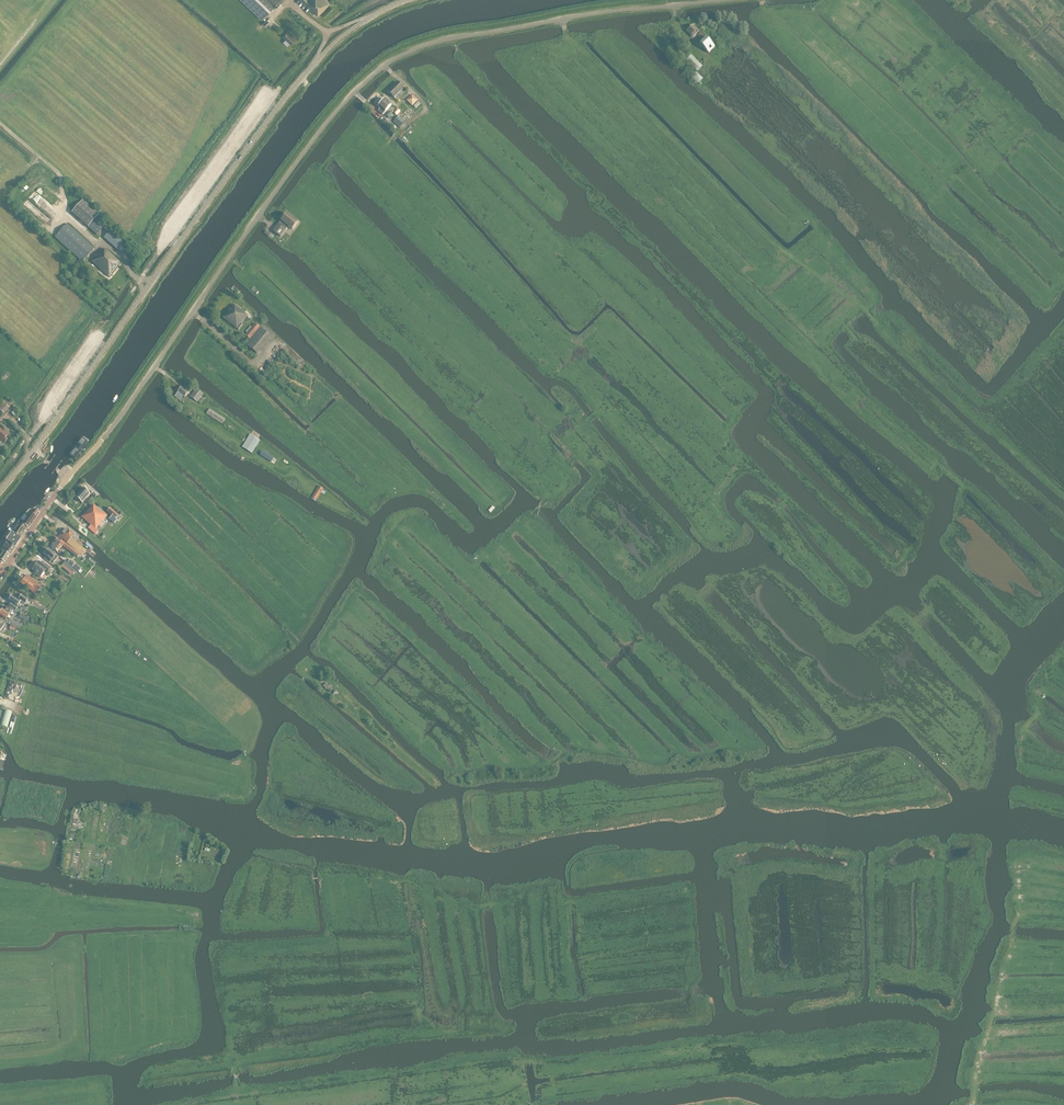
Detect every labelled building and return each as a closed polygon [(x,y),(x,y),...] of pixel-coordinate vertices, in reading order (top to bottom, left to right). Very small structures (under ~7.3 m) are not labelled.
[(261,19),(274,6),(280,0),(241,0),(261,19)] [(318,16),(330,3),(327,0),(301,0),(318,16)] [(694,40),(702,47),(708,53),(714,47),(708,41),(692,25),(689,28),(686,32),(694,40)] [(291,44),(297,38),(288,30),(282,36),(291,44)] [(686,60),(697,72),(702,66),(691,54),(686,60)] [(703,78),(696,72),(691,77),(698,83),(703,78)] [(398,82),(388,92),(391,95),(394,98),(404,88),(398,82)] [(412,105),(418,100),(413,94),(407,100),(412,105)] [(392,105),(389,103),(385,99),(383,101),(380,104),(378,107),(385,113),(387,110),(392,105)] [(405,122),(406,121),(412,116),(406,110),(403,112),(399,116),(399,115),(393,121),(400,128),(405,122)] [(28,198),(24,203),(45,223),(50,218),(28,198)] [(95,212),(82,201),(72,213),(88,227),(96,218),(98,216),(95,212)] [(287,213),(282,219),(281,220),(282,221),(280,225),(278,224),(273,230),(281,236),(286,230),(285,229),(287,225),(292,229),(297,223),(293,220),(294,219),(287,213)] [(104,225),(96,218),(88,227),(96,234),(104,225)] [(55,237),(82,261),(94,248),(67,223),(55,237)] [(104,237),(117,249),(123,242),(110,231),(104,237)] [(109,276),(120,262),(105,249),(101,252),(92,261),(109,276)] [(224,318),(237,328),(248,315),(234,305),(224,318)] [(255,323),(252,327),(250,325),(246,331),(248,332),(245,335),(250,339),(260,327),(255,323)] [(271,336),(260,328),(246,345),(257,353),(271,336)] [(188,392),(189,390),(186,389),(185,390),(181,387),(178,391),(178,392),(175,396),(180,400),(183,395),(185,397),(188,392)] [(196,388),(190,396),(197,402),(198,400),(203,403),(206,399),(202,395),(203,394),(196,388)] [(3,413),(9,407),(5,403),(0,408),(0,410),(3,413)] [(206,413),(222,423),(225,419),(209,408),(206,413)] [(242,447),(252,453),(259,440),(250,434),(242,447)] [(82,441),(72,455),(77,458),(87,445),(82,441)] [(259,454),(271,462),(274,457),(263,450),(259,454)] [(84,487),(91,494),(94,492),(87,484),(84,487)] [(318,498),(320,495),(322,492),(323,489),(319,486),(311,498),(316,501),(318,498)] [(90,494),(83,488),(75,497),(82,503),(90,494)] [(89,528),(95,534),(98,531),(96,529),(105,519),(105,518),(107,515),(94,504),(82,517),(91,525),(89,528)] [(27,527),(29,524),(30,525),(36,517),(34,516),(38,510),(36,508),(31,515),(29,514),(27,516),(24,514),(21,519),(22,520),(24,521),(22,523),(27,527)] [(112,517),(109,520),(114,524),(117,521),(115,520),(118,516),(110,509),(107,512),(112,517)] [(11,532),(20,538),(26,529),(18,523),(14,529),(14,528),(11,532)] [(66,543),(82,555),(86,551),(70,538),(73,535),(65,528),(58,536),(66,543)] [(20,538),(11,532),(5,540),(15,547),(21,538),(20,538)] [(50,546),(58,551),(62,545),(77,557),(79,554),(69,546),(64,542),(58,537),(50,546)] [(15,547),(5,540),(3,543),(8,546),(5,550),(10,554),(15,547)] [(55,555),(47,549),(47,550),(45,549),(43,552),(44,553),(43,554),(46,556),(44,558),(49,562),(51,560),(53,562),(56,558),(53,556),(55,555)] [(4,563),(10,555),(3,551),(2,553),(0,552),(0,555),(0,560),(4,563)] [(71,560),(67,563),(71,566),(72,567),(72,566),(79,571),(82,567),(76,562),(75,563),(71,560)] [(32,569),(35,572),(34,572),(40,576),(43,572),(46,573),(50,568),(42,561),(40,564),(37,562),(32,569)] [(71,566),(67,563),(65,561),(63,564),(72,572),(75,569),(73,567),(72,567),(71,566)] [(41,587),(36,582),(26,575),(20,583),(35,594),(41,587)] [(8,600),(17,606),(20,601),(24,604),(27,599),(21,595),(18,599),(12,595),(8,600)] [(6,620),(8,618),(10,619),(16,612),(12,609),(10,610),(7,608),(5,606),(2,609),(3,610),(1,612),(0,612),(0,616),(6,620)] [(322,685),(329,692),(333,687),(329,683),(328,685),(325,682),(322,685)] [(7,727),(12,711),(4,709),(0,725),(7,727)]
